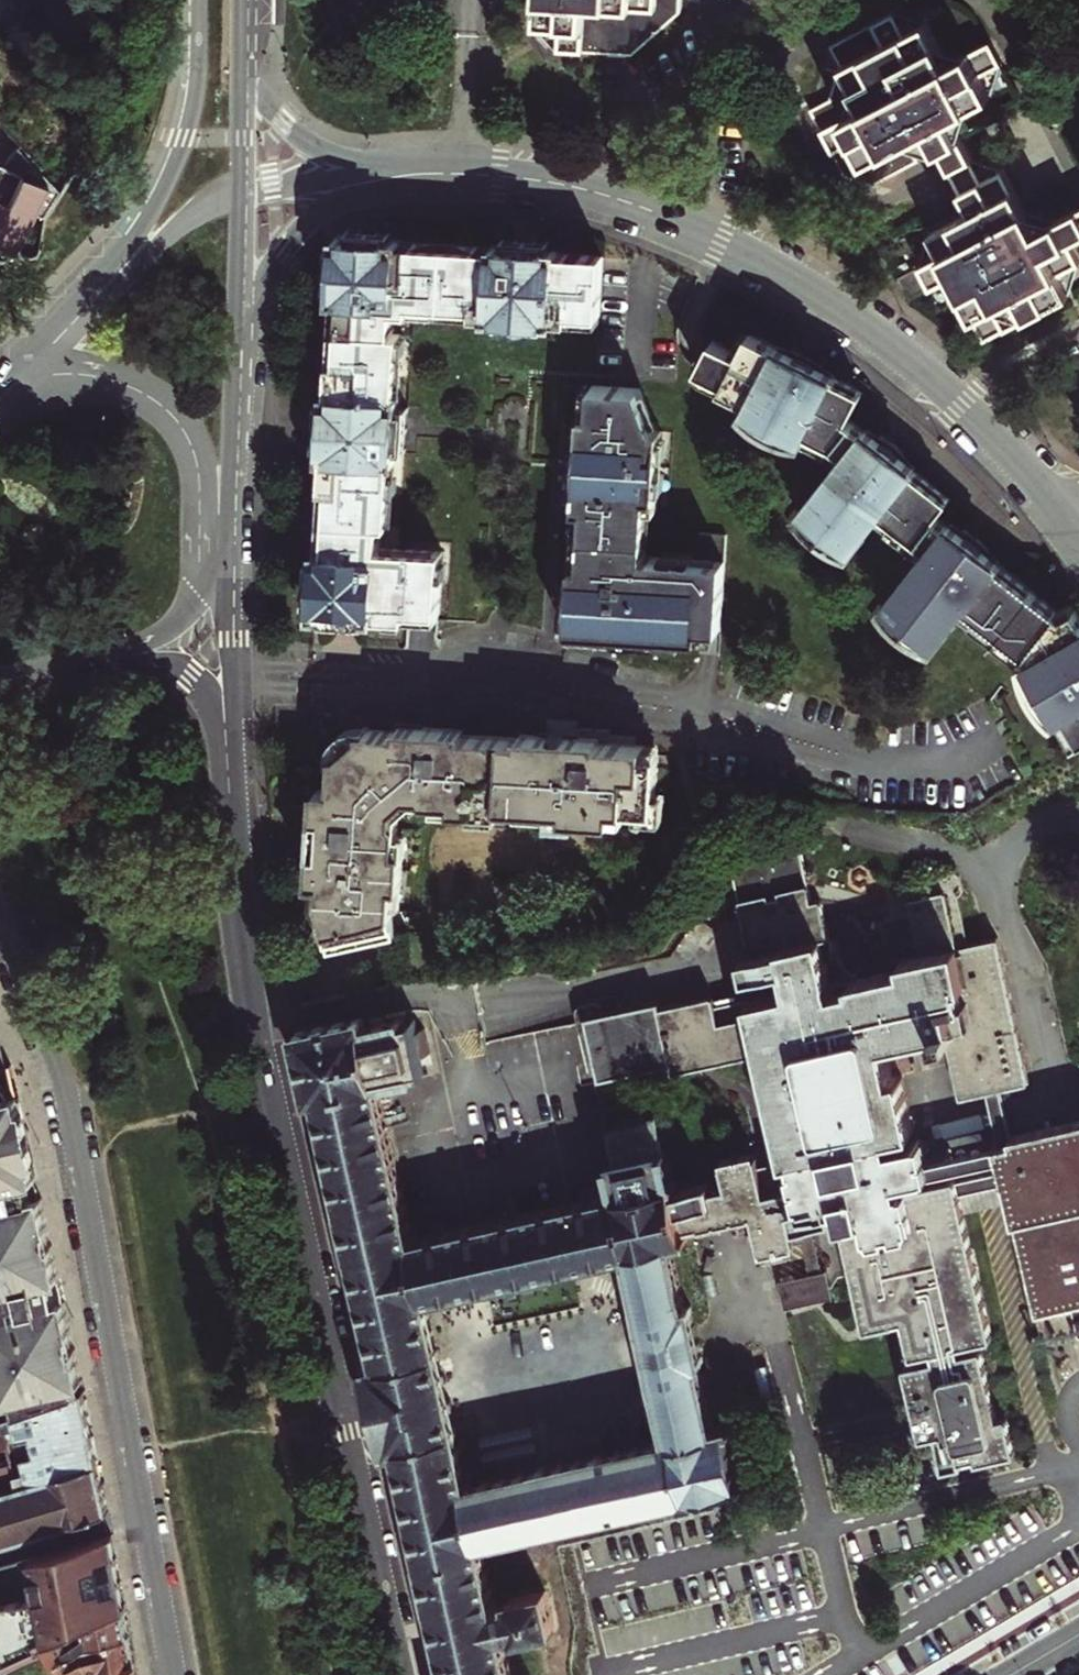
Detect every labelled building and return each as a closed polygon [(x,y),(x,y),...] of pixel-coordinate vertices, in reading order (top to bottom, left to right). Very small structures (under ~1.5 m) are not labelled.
[(537,25),(539,25),(556,46),(556,48),(631,51),(679,8),(679,0),(539,0),(537,25)] [(894,14),(832,46),(841,64),(832,98),(812,110),(845,174),(867,181),(874,183),(903,167),(918,160),(907,139),(917,133),(928,127),(955,178),(972,212),(961,218),(930,235),(941,256),(920,266),(900,277),(904,284),(907,290),(911,297),(952,277),(985,338),(1068,294),(1057,274),(1077,264),(1067,243),(1078,236),(1078,209),(1056,222),(1035,233),(1024,211),(1002,170),(990,177),(982,181),(975,168),(972,162),(949,116),(991,94),(980,73),(999,63),(989,42),(947,64),(926,23),(905,33),(894,14)] [(45,228),(46,220),(65,191),(21,141),(7,162),(0,158),(0,247),(12,255),(36,222),(45,228)] [(347,236),(338,235),(338,245),(331,245),(327,289),(335,289),(334,299),(335,300),(329,393),(327,393),(327,402),(319,401),(317,422),(316,446),(323,446),(323,454),(325,454),(318,549),(316,548),(316,557),(309,557),(306,600),(313,601),(312,610),(322,611),(321,619),(346,621),(366,622),(366,614),(377,615),(377,613),(438,617),(441,553),(382,549),(383,527),(390,527),(395,463),(397,463),(401,400),(399,400),(404,336),(392,335),(394,309),(409,310),(409,303),(472,307),(472,314),(486,315),(486,317),(552,322),(552,320),(567,321),(568,314),(598,316),(602,256),(560,253),(560,251),(550,250),(551,242),(505,239),(505,247),(496,246),(496,248),(467,246),(402,241),(402,239),(392,239),(393,231),(374,230),(353,228),(348,230),(347,236)] [(717,346),(702,375),(729,389),(726,395),(753,408),(750,414),(808,444),(813,434),(834,445),(843,453),(800,509),(852,549),(880,512),(927,547),(883,604),(935,644),(964,607),(1024,654),(1025,653),(1030,661),(1026,663),(1059,719),(1067,715),(1078,736),(1078,615),(1076,609),(1064,616),(997,564),(999,562),(987,552),(989,551),(962,530),(961,532),(950,524),(948,526),(943,522),(936,517),(951,498),(914,469),(916,467),(905,458),(906,456),(880,436),(878,438),(867,430),(866,432),(859,427),(854,423),(867,396),(840,383),(841,381),(826,373),(826,372),(811,365),(797,357),(796,359),(782,352),(781,353),(753,339),(743,359),(717,346)] [(628,383),(593,381),(591,410),(585,410),(582,502),(589,502),(587,561),(580,561),(577,625),(703,630),(707,552),(648,550),(650,503),(660,503),(663,428),(658,428),(640,384),(628,383)] [(653,809),(654,754),(641,754),(641,743),(596,742),(596,737),(517,732),(517,738),(461,735),(460,729),(397,726),(396,731),(367,731),(365,727),(329,753),(332,756),(330,788),(314,788),(313,794),(311,836),(309,879),(318,880),(317,892),(329,943),(394,932),(389,909),(391,884),(397,885),(400,851),(393,851),(395,824),(392,820),(392,805),(405,795),(419,796),(423,801),(449,803),(449,810),(498,813),(497,805),(563,808),(563,818),(610,821),(612,807),(653,809)] [(691,1229),(755,1214),(764,1251),(804,1242),(812,1274),(781,1281),(787,1308),(837,1297),(834,1285),(837,1278),(855,1274),(867,1329),(906,1320),(914,1355),(935,1350),(936,1357),(905,1364),(922,1438),(936,1434),(944,1469),(965,1464),(964,1460),(977,1457),(978,1460),(1018,1451),(1010,1413),(1000,1415),(986,1347),(964,1352),(963,1345),(996,1338),(965,1192),(962,1180),(961,1176),(905,1189),(903,1182),(935,1175),(931,1161),(926,1139),(896,1146),(894,1137),(920,1131),(908,1075),(897,1078),(890,1046),(944,1034),(945,1040),(952,1038),(965,1098),(994,1092),(1007,1089),(1034,1083),(1002,938),(961,947),(948,893),(910,902),(923,957),(904,961),(907,972),(834,988),(828,961),(836,959),(823,902),(815,904),(803,852),(734,868),(752,949),(754,949),(765,995),(711,1008),(709,1000),(657,1012),(655,1005),(588,1020),(601,1084),(672,1068),(674,1077),(765,1056),(789,1161),(763,1167),(761,1158),(726,1166),(732,1191),(716,1194),(714,1185),(682,1193),(691,1229)] [(694,1306),(688,1308),(673,1242),(693,1237),(691,1229),(682,1193),(679,1183),(677,1184),(673,1163),(668,1164),(621,1174),(614,1176),(619,1197),(415,1245),(378,1084),(392,1081),(378,1023),(366,1026),(364,1018),(296,1033),(311,1100),(317,1099),(377,1363),(368,1365),(368,1367),(365,1368),(367,1379),(371,1379),(373,1390),(370,1390),(372,1400),(376,1399),(377,1408),(379,1418),(376,1419),(378,1430),(382,1429),(384,1439),(380,1440),(382,1450),(387,1449),(387,1452),(397,1449),(447,1674),(511,1674),(504,1644),(519,1641),(519,1643),(557,1634),(548,1597),(512,1605),(512,1603),(503,1605),(503,1604),(496,1605),(481,1546),(606,1517),(748,1484),(735,1426),(716,1431),(701,1364),(707,1362),(694,1306)] [(34,1201),(29,1184),(39,1182),(34,1159),(20,1097),(11,1099),(0,1083),(0,1209),(34,1201)] [(994,1092),(1005,1144),(1017,1141),(1015,1134),(1017,1133),(1007,1089),(994,1092)] [(1017,1133),(1015,1134),(1017,1141),(1005,1144),(1001,1145),(1004,1159),(1006,1169),(1009,1182),(1038,1314),(1078,1306),(1078,1120),(1017,1133)] [(613,1142),(621,1174),(668,1164),(661,1132),(613,1142)] [(1001,1145),(931,1161),(935,1175),(1004,1159),(1001,1145)] [(962,1180),(965,1192),(1009,1182),(1006,1169),(962,1180)] [(43,1199),(34,1201),(0,1209),(0,1373),(4,1372),(11,1402),(13,1416),(79,1394),(78,1389),(78,1386),(83,1385),(72,1335),(55,1257),(43,1199)] [(0,1373),(0,1387),(4,1403),(11,1402),(4,1372),(0,1373)] [(99,1465),(91,1424),(86,1395),(85,1393),(79,1394),(13,1416),(0,1421),(0,1491),(99,1465)] [(23,1537),(107,1511),(103,1486),(99,1465),(0,1491),(0,1544),(23,1537)] [(111,1534),(0,1565),(0,1674),(50,1650),(47,1643),(72,1629),(94,1622),(125,1610),(120,1580),(111,1534)] [(47,1643),(50,1650),(55,1662),(129,1633),(128,1625),(125,1610),(94,1622),(72,1629),(47,1643)] [(129,1633),(55,1662),(61,1674),(77,1674),(90,1669),(102,1667),(104,1674),(112,1674),(136,1667),(132,1648),(129,1633)] [(112,1674),(138,1674),(136,1667),(112,1674)]
